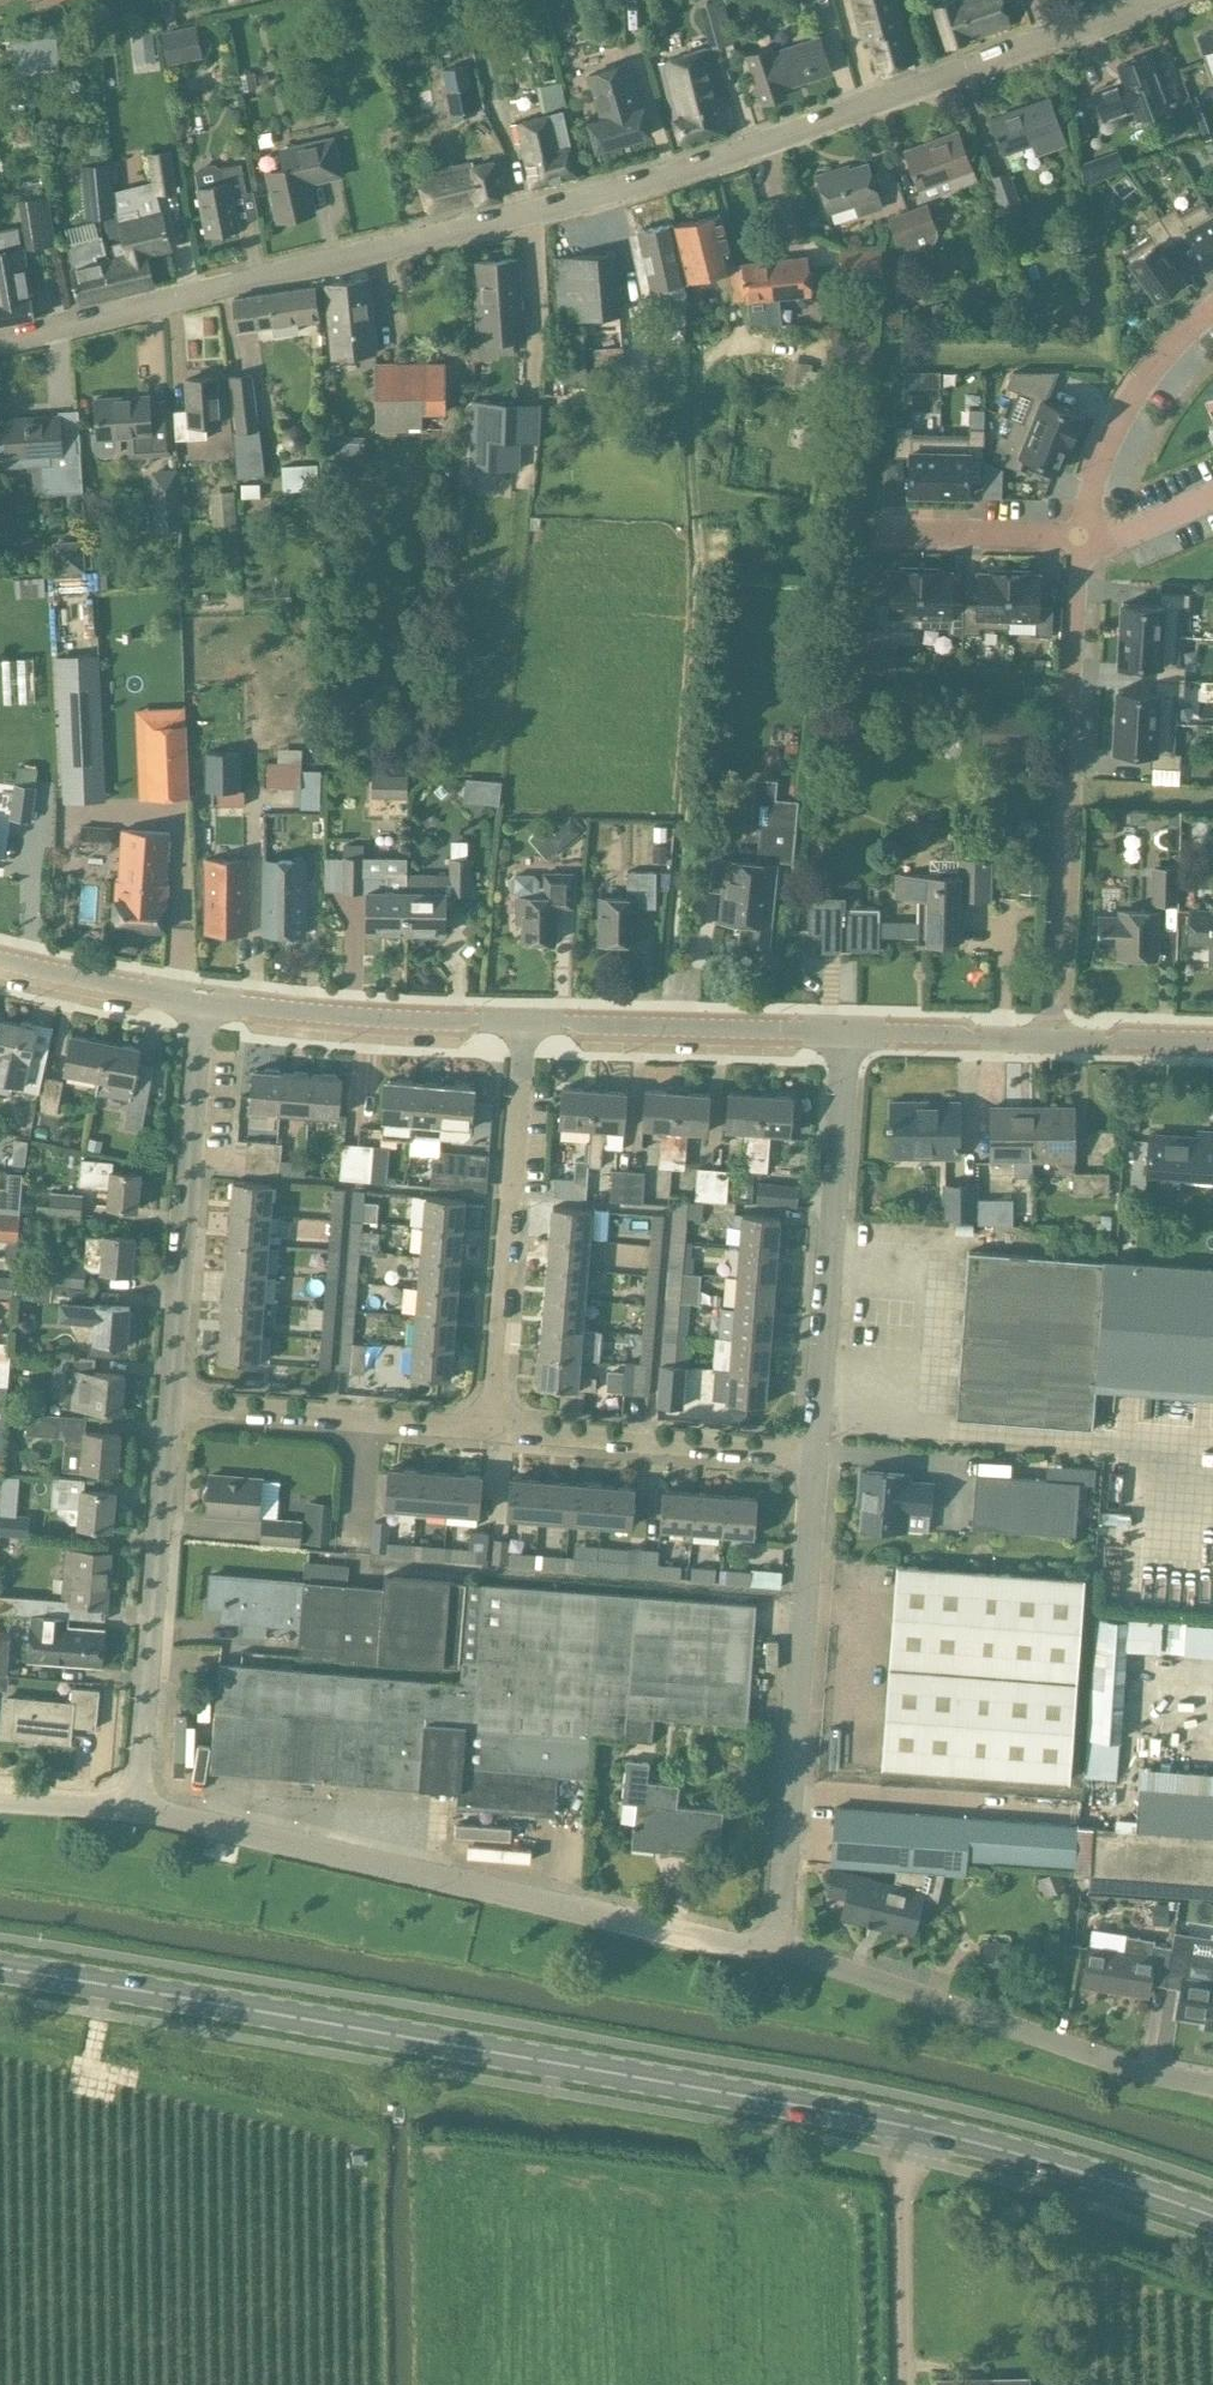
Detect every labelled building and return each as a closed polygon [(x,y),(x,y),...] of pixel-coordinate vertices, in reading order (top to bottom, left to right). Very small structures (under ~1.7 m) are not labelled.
[(725,0),(707,0),(699,2),(711,47),(735,41),(725,0)] [(863,40),(870,38),(879,72),(914,62),(897,0),(853,0),(863,40)] [(1002,0),(955,0),(935,7),(948,45),(1010,25),(1002,0)] [(180,27),(162,31),(168,63),(186,59),(180,27)] [(135,32),(140,71),(159,69),(154,29),(135,32)] [(1212,77),(1212,30),(1198,36),(1212,77)] [(832,72),(820,36),(773,51),(772,47),(747,55),(762,103),(787,95),(785,88),(832,72)] [(55,38),(11,40),(13,71),(57,68),(55,38)] [(116,39),(104,40),(104,47),(116,46),(116,39)] [(733,124),(711,48),(659,64),(681,139),(733,124)] [(1169,106),(1149,54),(1118,65),(1121,74),(1114,83),(1094,91),(1105,119),(1134,108),(1137,117),(1169,106)] [(476,111),(468,60),(446,64),(454,115),(476,111)] [(641,106),(628,62),(589,74),(603,118),(589,122),(597,149),(653,132),(644,105),(641,106)] [(254,74),(237,78),(240,94),(257,91),(254,74)] [(267,76),(259,78),(261,86),(269,84),(267,76)] [(565,106),(560,82),(544,85),(548,109),(565,106)] [(1065,145),(1060,132),(1050,99),(992,119),(1003,153),(1005,152),(1010,158),(1024,153),(1024,145),(1032,142),(1037,156),(1065,145)] [(562,111),(512,123),(512,124),(516,142),(520,141),(532,185),(578,174),(562,112),(562,111)] [(580,128),(579,137),(589,138),(589,129),(580,128)] [(975,179),(958,133),(907,151),(919,187),(948,177),(952,188),(975,179)] [(340,157),(336,137),(282,149),(286,167),(268,171),(279,220),(315,212),(306,174),(323,170),(321,162),(340,157)] [(169,149),(148,152),(152,181),(153,193),(158,193),(175,190),(169,149)] [(1099,158),(1083,164),(1084,185),(1091,182),(1103,178),(1105,177),(1099,158)] [(418,174),(430,214),(446,209),(476,202),(502,197),(495,160),(473,166),(473,161),(418,174)] [(207,234),(239,228),(232,195),(247,192),(241,163),(220,168),(220,169),(218,170),(213,167),(201,169),(196,176),(198,187),(207,234)] [(881,206),(867,163),(818,179),(829,211),(855,202),(859,214),(881,206)] [(85,166),(89,213),(113,211),(109,164),(85,166)] [(1024,212),(1009,170),(988,177),(1004,220),(1024,212)] [(127,255),(110,258),(118,291),(154,282),(146,254),(170,249),(163,214),(158,193),(153,193),(152,181),(111,191),(116,215),(121,233),(122,241),(112,243),(115,254),(126,251),(127,255)] [(48,194),(19,199),(28,249),(56,244),(48,194)] [(1212,263),(1212,216),(1209,208),(1204,199),(1181,212),(1178,207),(1161,216),(1175,241),(1189,234),(1207,266),(1212,263)] [(928,204),(909,211),(923,249),(934,245),(938,237),(937,230),(928,204)] [(909,211),(890,218),(904,256),(923,249),(909,211)] [(674,225),(685,280),(731,271),(734,301),(746,300),(742,264),(732,265),(720,216),(674,225)] [(809,216),(804,221),(807,229),(814,230),(819,225),(817,217),(809,216)] [(1175,241),(1161,216),(1145,227),(1150,235),(1125,253),(1158,298),(1160,297),(1162,299),(1183,284),(1181,281),(1184,280),(1162,251),(1175,241)] [(647,270),(637,272),(644,301),(683,292),(681,282),(685,280),(674,225),(639,232),(647,270)] [(102,234),(68,243),(74,268),(70,269),(79,302),(118,291),(110,258),(98,261),(96,255),(106,253),(102,234)] [(31,296),(22,247),(0,251),(0,322),(35,316),(31,296)] [(883,275),(883,248),(839,251),(841,277),(883,275)] [(547,358),(544,394),(563,396),(565,383),(586,381),(581,316),(620,313),(615,253),(554,257),(559,319),(557,320),(561,372),(558,371),(559,359),(547,358)] [(807,258),(742,264),(748,318),(758,316),(766,306),(765,299),(811,294),(807,258)] [(479,341),(527,338),(524,295),(520,295),(518,259),(476,261),(478,295),(475,296),(479,341)] [(375,351),(368,278),(327,284),(334,355),(375,351)] [(319,318),(314,286),(235,298),(240,330),(273,325),(274,335),(300,331),(298,321),(319,318)] [(1021,292),(1014,294),(1023,318),(1030,316),(1036,313),(1027,290),(1021,292)] [(1065,326),(1070,321),(1069,314),(1062,311),(1056,316),(1058,323),(1065,326)] [(876,330),(862,328),(861,339),(833,335),(829,370),(863,376),(863,378),(857,377),(855,390),(867,392),(876,330)] [(627,378),(625,346),(593,348),(595,380),(627,378)] [(446,412),(445,361),(375,362),(376,432),(423,431),(423,412),(446,412)] [(922,371),(905,371),(906,385),(922,385),(922,371)] [(1034,397),(1024,423),(1071,441),(1074,442),(1084,418),(1081,417),(1082,414),(1047,400),(1058,371),(1014,371),(1008,386),(1034,397)] [(253,372),(231,375),(237,431),(233,431),(234,440),(235,452),(237,476),(264,473),(262,452),(259,429),(253,372)] [(207,437),(206,423),(220,422),(217,377),(187,379),(189,409),(176,410),(177,439),(207,437)] [(96,398),(98,433),(93,433),(94,449),(103,456),(113,455),(121,447),(121,437),(129,436),(130,448),(151,447),(152,454),(173,453),(172,439),(152,440),(150,399),(125,401),(124,397),(96,398)] [(473,400),(469,467),(519,469),(521,440),(538,441),(539,402),(473,400)] [(5,431),(0,432),(0,467),(49,464),(51,493),(83,490),(80,434),(62,435),(61,415),(5,418),(5,431)] [(1071,441),(1024,423),(1015,419),(1004,446),(998,444),(993,458),(1020,469),(1025,456),(1059,470),(1070,444),(1071,441)] [(910,456),(909,493),(939,494),(940,434),(912,433),(912,427),(897,427),(896,455),(910,456)] [(940,434),(939,494),(966,494),(969,494),(970,457),(984,458),(984,428),(969,428),(969,435),(940,434)] [(803,429),(802,449),(821,450),(822,431),(803,429)] [(305,442),(306,457),(318,456),(317,441),(305,442)] [(314,463),(283,465),(284,491),(315,489),(314,463)] [(260,481),(242,482),(243,496),(260,496),(260,481)] [(983,488),(983,497),(986,497),(987,497),(1002,497),(1002,489),(983,488)] [(234,502),(213,503),(214,525),(235,523),(234,502)] [(155,527),(182,526),(181,503),(154,505),(155,527)] [(86,570),(84,539),(54,541),(55,572),(86,570)] [(891,624),(920,625),(922,567),(900,567),(900,570),(892,570),(891,601),(877,601),(876,630),(891,631),(891,624)] [(963,633),(964,603),(951,603),(952,572),(944,571),(944,568),(922,567),(920,625),(949,626),(949,632),(963,633)] [(1009,628),(1009,618),(1008,618),(1010,570),(988,569),(987,572),(980,572),(979,604),(964,603),(963,633),(979,633),(979,627),(1009,628)] [(1032,571),(1010,570),(1008,618),(1009,618),(1037,619),(1036,635),(1052,635),(1053,606),(1039,606),(1039,574),(1032,574),(1032,571)] [(33,597),(32,578),(18,579),(20,598),(33,597)] [(289,590),(246,592),(247,604),(290,602),(289,590)] [(1121,633),(1122,633),(1181,637),(1183,608),(1189,608),(1190,593),(1161,591),(1160,605),(1123,603),(1121,633)] [(1181,637),(1122,633),(1120,663),(1156,665),(1156,679),(1185,680),(1186,666),(1179,665),(1181,637)] [(858,667),(894,668),(895,648),(859,647),(858,667)] [(99,654),(58,656),(64,768),(104,766),(99,654)] [(34,658),(2,660),(4,703),(36,701),(34,658)] [(1035,659),(1035,670),(1051,670),(1051,660),(1035,659)] [(1118,690),(1116,720),(1176,724),(1177,695),(1184,695),(1185,680),(1156,679),(1155,692),(1118,690)] [(1038,712),(984,710),(983,743),(1036,745),(1038,712)] [(1176,724),(1116,720),(1115,750),(1151,752),(1151,766),(1180,768),(1181,753),(1174,753),(1176,724)] [(156,755),(149,755),(151,798),(189,796),(186,724),(155,726),(156,755)] [(953,738),(944,726),(932,735),(942,747),(953,738)] [(207,752),(207,789),(214,789),(214,805),(245,805),(245,790),(241,789),(241,752),(207,752)] [(302,761),(267,760),(267,786),(302,787),(302,761)] [(387,773),(386,795),(406,796),(406,773),(387,773)] [(485,777),(484,800),(499,801),(500,778),(485,777)] [(37,786),(15,783),(10,818),(32,821),(37,786)] [(799,801),(754,797),(751,827),(760,828),(757,863),(715,859),(714,877),(725,878),(721,920),(747,922),(746,941),(769,944),(777,861),(794,862),(799,801)] [(569,819),(560,827),(570,839),(580,830),(569,819)] [(1020,819),(1019,833),(1036,835),(1038,820),(1020,819)] [(1154,832),(1154,840),(1160,845),(1167,847),(1176,847),(1177,825),(1167,825),(1160,826),(1154,832)] [(654,826),(654,840),(666,840),(666,826),(654,826)] [(113,828),(82,827),(81,850),(112,852),(113,828)] [(170,832),(123,828),(120,879),(117,878),(115,924),(165,928),(170,882),(166,882),(170,832)] [(406,932),(407,874),(407,871),(387,871),(387,874),(365,874),(364,844),(343,844),(342,891),(368,891),(368,931),(406,932)] [(652,844),(652,860),(665,860),(665,844),(652,844)] [(845,896),(812,895),(811,929),(825,929),(824,948),(826,948),(826,946),(840,947),(840,949),(879,950),(879,934),(926,935),(926,942),(957,943),(958,901),(992,901),(992,895),(992,869),(992,859),(988,858),(987,854),(984,850),(976,847),(971,847),(967,850),(963,854),(963,857),(959,857),(958,876),(900,875),(899,897),(926,898),(925,923),(879,922),(880,908),(845,907),(845,896)] [(407,874),(406,932),(444,933),(445,890),(450,890),(450,892),(471,892),(471,857),(451,856),(450,880),(431,880),(431,875),(407,874)] [(207,857),(206,931),(247,932),(248,858),(207,857)] [(305,861),(265,860),(264,932),(304,933),(305,861)] [(1179,867),(1153,866),(1152,903),(1178,904),(1179,867)] [(657,871),(627,871),(628,898),(601,897),(600,942),(604,942),(608,947),(619,947),(622,942),(637,942),(638,908),(657,908),(657,871)] [(534,875),(515,874),(509,880),(509,887),(515,892),(520,893),(520,897),(518,897),(517,923),(525,923),(524,940),(555,941),(556,906),(573,907),(574,874),(545,873),(545,887),(540,887),(540,881),(534,875)] [(804,874),(802,890),(814,890),(816,875),(804,874)] [(1212,906),(1212,911),(1191,910),(1191,942),(1211,942),(1211,964),(1212,964),(1212,906)] [(1158,911),(1120,910),(1120,917),(1100,916),(1099,944),(1120,944),(1119,956),(1157,958),(1158,911)] [(13,1082),(12,1087),(39,1091),(46,1062),(30,1059),(36,1029),(2,1021),(0,1029),(0,1079),(13,1082)] [(64,1072),(99,1079),(105,1043),(71,1037),(64,1072)] [(139,1049),(105,1043),(99,1079),(96,1093),(130,1100),(125,1127),(142,1130),(154,1066),(137,1062),(139,1049)] [(269,1112),(280,1113),(283,1074),(253,1072),(250,1111),(252,1111),(251,1115),(269,1116),(269,1112)] [(311,1076),(283,1074),(280,1113),(309,1115),(311,1076)] [(341,1078),(311,1076),(309,1115),(338,1117),(341,1078)] [(63,1080),(46,1077),(40,1109),(57,1112),(63,1080)] [(413,1137),(417,1084),(386,1082),(382,1138),(412,1141),(413,1137)] [(417,1084),(413,1137),(440,1139),(445,1087),(417,1084)] [(445,1087),(440,1139),(464,1140),(471,1135),(471,1132),(491,1133),(493,1103),(473,1102),(474,1089),(445,1087)] [(560,1125),(592,1127),(595,1090),(563,1087),(560,1125)] [(592,1127),(590,1160),(589,1166),(601,1167),(603,1143),(606,1143),(607,1128),(623,1129),(626,1092),(595,1090),(592,1127)] [(659,1166),(672,1167),(677,1092),(646,1090),(643,1127),(662,1129),(659,1166)] [(677,1092),(672,1167),(685,1168),(687,1131),(707,1132),(710,1095),(677,1092)] [(758,1132),(761,1095),(729,1092),(727,1129),(745,1131),(758,1132)] [(758,1132),(771,1132),(790,1134),(793,1097),(761,1095),(758,1132)] [(908,1103),(908,1101),(890,1101),(891,1156),(959,1156),(959,1103),(908,1103)] [(1076,1105),(1035,1106),(1035,1159),(1058,1159),(1058,1173),(1073,1173),(1073,1196),(1109,1196),(1109,1171),(1074,1171),(1074,1160),(1076,1160),(1076,1105)] [(1035,1159),(1035,1106),(993,1106),(993,1173),(1013,1173),(1013,1158),(1035,1159)] [(1148,1172),(1149,1172),(1148,1188),(1181,1190),(1182,1174),(1212,1175),(1212,1132),(1198,1131),(1198,1137),(1183,1136),(1150,1134),(1148,1172)] [(91,1136),(88,1147),(101,1150),(103,1139),(91,1136)] [(248,1140),(247,1156),(281,1159),(282,1143),(248,1140)] [(742,1169),(755,1170),(757,1143),(744,1142),(742,1169)] [(356,1179),(359,1144),(343,1143),(341,1178),(356,1179)] [(770,1144),(757,1143),(755,1170),(767,1171),(768,1171),(770,1144)] [(373,1145),(359,1144),(356,1179),(371,1180),(373,1145)] [(433,1155),(432,1171),(467,1174),(469,1158),(433,1155)] [(247,1156),(245,1171),(280,1174),(281,1159),(247,1156)] [(113,1161),(82,1158),(79,1186),(110,1188),(109,1207),(137,1210),(141,1174),(112,1172),(113,1161)] [(588,1166),(589,1166),(590,1160),(576,1159),(574,1179),(588,1180),(588,1166)] [(695,1198),(712,1200),(714,1169),(698,1168),(695,1198)] [(714,1169),(712,1200),(727,1201),(730,1171),(714,1169)] [(610,1200),(627,1201),(630,1171),(613,1170),(610,1200)] [(7,1171),(6,1187),(0,1186),(0,1214),(18,1216),(19,1211),(20,1211),(23,1174),(10,1173),(10,1172),(7,1171)] [(467,1174),(432,1171),(431,1186),(466,1188),(467,1174)] [(646,1172),(630,1171),(627,1201),(643,1203),(646,1172)] [(588,1180),(574,1179),(556,1177),(554,1195),(586,1198),(588,1180)] [(235,1182),(232,1212),(270,1216),(273,1185),(235,1182)] [(977,1218),(976,1183),(943,1184),(943,1218),(977,1218)] [(331,1221),(343,1222),(346,1189),(334,1188),(331,1221)] [(759,1188),(758,1203),(771,1204),(772,1189),(759,1188)] [(354,1190),(351,1220),(363,1221),(363,1219),(377,1220),(379,1202),(365,1201),(366,1191),(354,1190)] [(83,1194),(50,1192),(50,1205),(46,1205),(46,1199),(26,1198),(25,1211),(49,1213),(49,1215),(81,1218),(83,1194)] [(427,1196),(425,1226),(463,1230),(465,1199),(427,1196)] [(1012,1200),(978,1199),(978,1224),(1012,1224),(1012,1200)] [(674,1205),(672,1240),(685,1241),(687,1218),(702,1219),(704,1203),(675,1200),(674,1205)] [(554,1207),(552,1237),(590,1240),(592,1210),(554,1207)] [(268,1245),(270,1216),(232,1212),(230,1242),(268,1245)] [(742,1225),(741,1245),(778,1249),(781,1217),(735,1213),(734,1224),(742,1225)] [(7,1240),(6,1256),(16,1256),(17,1240),(19,1240),(20,1234),(17,1234),(18,1216),(0,1214),(0,1240),(7,1240)] [(653,1214),(650,1245),(662,1246),(665,1215),(653,1214)] [(1097,1214),(1096,1227),(1110,1227),(1111,1214),(1097,1214)] [(361,1251),(363,1221),(351,1220),(349,1250),(361,1251)] [(343,1222),(331,1221),(329,1250),(341,1251),(343,1222)] [(463,1230),(425,1226),(422,1256),(460,1259),(463,1230)] [(54,1259),(52,1284),(52,1285),(71,1286),(85,1288),(86,1271),(103,1270),(102,1272),(132,1275),(136,1238),(105,1235),(105,1237),(87,1235),(85,1263),(54,1259)] [(550,1267),(588,1270),(590,1240),(552,1237),(550,1267)] [(672,1240),(669,1271),(682,1272),(685,1241),(672,1240)] [(266,1275),(268,1245),(230,1242),(228,1271),(266,1275)] [(662,1246),(650,1245),(648,1274),(660,1275),(662,1246)] [(778,1249),(741,1245),(738,1276),(776,1279),(778,1249)] [(341,1251),(329,1250),(326,1280),(338,1281),(341,1251)] [(347,1279),(358,1280),(361,1251),(349,1250),(347,1279)] [(1104,1259),(1104,1260),(970,1250),(957,1417),(1093,1428),(1094,1420),(1096,1389),(1107,1390),(1212,1398),(1212,1267),(1104,1259)] [(457,1289),(460,1259),(422,1256),(420,1286),(457,1289)] [(588,1270),(550,1267),(547,1296),(586,1299),(588,1270)] [(263,1304),(266,1275),(228,1271),(225,1301),(263,1304)] [(669,1271),(667,1301),(680,1302),(682,1272),(669,1271)] [(660,1275),(648,1274),(646,1304),(657,1305),(660,1275)] [(0,1276),(0,1297),(12,1299),(15,1277),(0,1276)] [(776,1279),(738,1276),(736,1307),(773,1310),(776,1279)] [(347,1279),(345,1309),(356,1310),(357,1297),(358,1280),(347,1279)] [(338,1281),(326,1280),(324,1309),(336,1310),(338,1281)] [(16,1281),(15,1297),(60,1301),(59,1319),(95,1322),(94,1340),(91,1340),(88,1354),(112,1356),(113,1344),(127,1345),(127,1344),(136,1344),(138,1323),(129,1322),(130,1308),(95,1306),(69,1304),(71,1286),(52,1285),(52,1284),(16,1281)] [(457,1289),(420,1286),(417,1315),(455,1319),(457,1289)] [(545,1326),(583,1328),(586,1299),(547,1296),(545,1326)] [(10,1306),(9,1311),(14,1311),(15,1301),(0,1300),(0,1306),(10,1306)] [(261,1333),(263,1304),(225,1301),(223,1330),(261,1333)] [(667,1301),(664,1332),(678,1333),(679,1317),(689,1318),(691,1303),(680,1302),(667,1301)] [(657,1305),(646,1304),(643,1333),(655,1334),(657,1305)] [(736,1307),(733,1338),(771,1341),(773,1310),(736,1307)] [(336,1310),(324,1309),(322,1339),(333,1340),(336,1310)] [(354,1340),(356,1311),(356,1310),(345,1309),(342,1339),(354,1340)] [(14,1322),(14,1323),(14,1325),(15,1327),(16,1328),(17,1329),(19,1331),(20,1331),(22,1332),(24,1332),(25,1332),(27,1331),(29,1331),(30,1330),(31,1328),(32,1327),(33,1325),(33,1323),(33,1322),(33,1320),(32,1318),(31,1317),(30,1315),(29,1314),(27,1313),(25,1313),(24,1313),(22,1313),(20,1313),(19,1314),(17,1315),(16,1317),(15,1318),(14,1320),(14,1322)] [(414,1345),(452,1348),(455,1319),(417,1315),(414,1345)] [(543,1355),(581,1358),(583,1328),(545,1326),(543,1355)] [(258,1364),(261,1333),(223,1330),(220,1361),(258,1364)] [(664,1332),(662,1363),(675,1364),(678,1333),(664,1332)] [(641,1362),(653,1363),(655,1334),(643,1333),(641,1362)] [(771,1341),(733,1338),(731,1369),(768,1372),(771,1341)] [(321,1339),(319,1368),(331,1369),(333,1340),(321,1339)] [(342,1339),(340,1369),(351,1371),(353,1343),(354,1340),(342,1339)] [(8,1385),(10,1365),(11,1343),(0,1342),(0,1385),(8,1385)] [(414,1346),(412,1375),(450,1379),(452,1348),(414,1346)] [(61,1386),(60,1406),(123,1412),(125,1375),(94,1372),(95,1358),(64,1355),(61,1386)] [(543,1355),(540,1385),(597,1390),(598,1377),(580,1375),(581,1358),(543,1355)] [(650,1396),(653,1363),(626,1361),(625,1372),(624,1393),(650,1396)] [(320,1382),(323,1369),(293,1363),(290,1376),(320,1382)] [(686,1366),(662,1364),(658,1405),(682,1407),(686,1366)] [(766,1403),(768,1372),(731,1369),(728,1400),(766,1403)] [(611,1371),(610,1392),(624,1393),(625,1372),(611,1371)] [(5,1427),(8,1385),(0,1385),(0,1427),(5,1427)] [(747,1405),(733,1404),(731,1418),(746,1420),(747,1405)] [(88,1417),(28,1412),(27,1434),(66,1438),(66,1447),(86,1449),(85,1469),(118,1471),(120,1434),(87,1431),(88,1417)] [(385,1506),(417,1509),(420,1472),(388,1470),(385,1506)] [(910,1475),(862,1471),(860,1491),(866,1492),(863,1527),(905,1531),(907,1511),(930,1513),(933,1484),(909,1482),(910,1475)] [(417,1509),(448,1511),(451,1475),(420,1472),(417,1509)] [(3,1474),(1,1512),(19,1513),(21,1474),(3,1474)] [(451,1475),(448,1511),(480,1514),(483,1477),(451,1475)] [(1080,1483),(977,1475),(973,1527),(1075,1536),(1080,1483)] [(262,1480),(211,1476),(210,1485),(208,1486),(205,1490),(204,1495),(205,1499),(209,1503),(208,1515),(259,1519),(262,1480)] [(85,1479),(54,1477),(51,1506),(80,1508),(79,1526),(113,1529),(116,1494),(84,1491),(85,1479)] [(507,1516),(539,1519),(542,1482),(510,1479),(507,1516)] [(539,1519),(569,1521),(572,1484),(542,1482),(539,1519)] [(569,1521),(600,1524),(603,1486),(572,1484),(569,1521)] [(635,1489),(603,1486),(600,1524),(632,1526),(635,1489)] [(692,1531),(695,1494),(663,1491),(661,1528),(692,1531)] [(692,1531),(723,1533),(726,1496),(695,1494),(692,1531)] [(757,1498),(726,1496),(723,1533),(755,1535),(757,1498)] [(307,1505),(304,1541),(326,1543),(329,1507),(307,1505)] [(28,1537),(30,1516),(0,1513),(0,1534),(28,1537)] [(303,1519),(262,1516),(260,1543),(301,1546),(303,1519)] [(372,1551),(388,1552),(390,1523),(374,1522),(372,1551)] [(446,1545),(444,1560),(487,1563),(489,1531),(470,1529),(468,1547),(446,1545)] [(510,1539),(494,1539),(493,1562),(508,1563),(510,1539)] [(389,1557),(413,1558),(414,1543),(390,1542),(389,1557)] [(413,1558),(444,1560),(446,1545),(421,1543),(414,1543),(413,1558)] [(596,1572),(642,1576),(644,1548),(629,1546),(629,1560),(597,1558),(596,1572)] [(660,1549),(644,1548),(642,1576),(681,1579),(682,1565),(659,1563),(660,1549)] [(111,1555),(68,1551),(65,1575),(77,1575),(75,1604),(107,1607),(111,1555)] [(511,1566),(535,1568),(536,1553),(512,1551),(511,1566)] [(565,1570),(567,1555),(536,1553),(535,1568),(565,1570)] [(596,1572),(597,1558),(567,1555),(565,1570),(596,1572)] [(307,1563),(307,1570),(306,1584),(212,1576),(209,1603),(224,1605),(222,1620),(302,1627),(301,1643),(341,1647),(340,1657),(380,1661),(380,1660),(459,1666),(460,1661),(463,1661),(461,1683),(220,1664),(213,1772),(423,1789),(424,1784),(460,1787),(458,1806),(483,1809),(484,1804),(555,1810),(558,1774),(592,1777),(594,1737),(626,1739),(628,1715),(748,1724),(757,1604),(450,1582),(451,1580),(385,1575),(384,1590),(346,1586),(348,1567),(307,1563)] [(1085,1577),(897,1563),(882,1766),(1070,1780),(1085,1577)] [(717,1567),(692,1566),(691,1580),(717,1581),(717,1567)] [(727,1569),(727,1582),(751,1584),(752,1571),(727,1569)] [(31,1616),(54,1617),(55,1616),(68,1616),(69,1599),(0,1594),(0,1611),(32,1614),(31,1616)] [(53,1627),(54,1617),(31,1616),(27,1661),(47,1663),(101,1666),(105,1631),(53,1627)] [(1087,1776),(1121,1778),(1128,1651),(1212,1656),(1212,1623),(1096,1617),(1087,1776)] [(0,1635),(0,1671),(8,1671),(10,1636),(0,1635)] [(8,1691),(9,1677),(0,1677),(0,1690),(8,1691)] [(100,1691),(72,1689),(71,1705),(7,1699),(3,1737),(56,1741),(59,1729),(70,1730),(70,1727),(97,1729),(100,1691)] [(650,1763),(627,1762),(624,1801),(637,1802),(632,1848),(655,1850),(656,1845),(719,1853),(724,1811),(678,1806),(680,1786),(648,1782),(650,1763)] [(1077,1865),(1074,1865),(1074,1873),(1091,1874),(1212,1883),(1212,1790),(1139,1784),(1137,1819),(1116,1817),(1115,1828),(1094,1826),(1094,1827),(1080,1825),(1077,1865)] [(1077,1865),(1080,1825),(1077,1825),(1077,1824),(1066,1823),(972,1816),(836,1807),(833,1863),(899,1869),(967,1874),(968,1857),(1062,1864),(1074,1865),(1077,1865)] [(928,1872),(899,1869),(894,1885),(871,1880),(872,1878),(837,1870),(831,1892),(848,1896),(844,1913),(914,1931),(928,1872)] [(1170,1900),(1169,1907),(1176,1908),(1177,1901),(1170,1900)] [(1153,1905),(1153,1926),(1168,1926),(1168,1905),(1153,1905)] [(1089,1946),(1083,1984),(1105,1987),(1105,1985),(1148,1992),(1149,1982),(1166,1985),(1173,1948),(1155,1944),(1153,1956),(1139,1954),(1141,1938),(1127,1935),(1124,1951),(1089,1946)] [(1011,1942),(983,1941),(982,1973),(1009,1974),(1011,1942)] [(1188,1950),(1188,1948),(1173,1946),(1173,1948),(1166,1985),(1183,1989),(1179,2014),(1205,2018),(1204,2026),(1212,2027),(1212,1954),(1188,1950)] [(1025,2373),(936,2375),(936,2384),(1025,2384),(1025,2373)]
